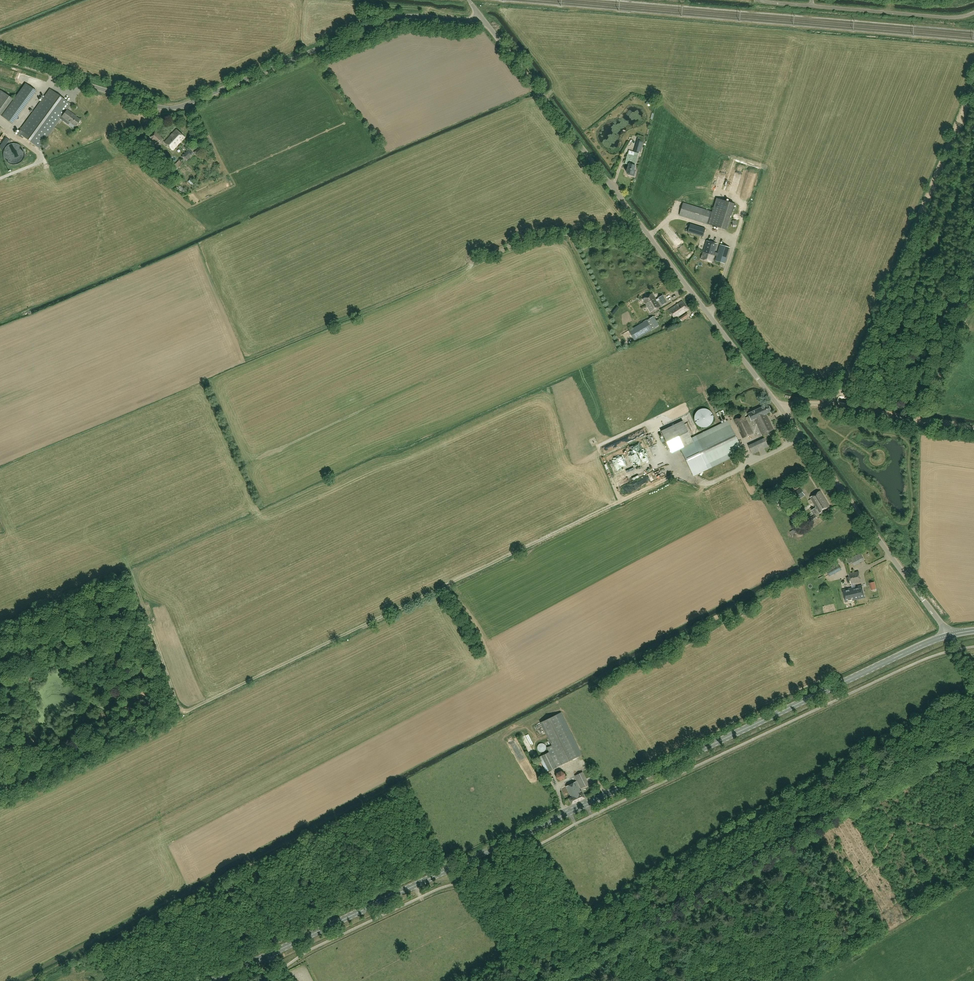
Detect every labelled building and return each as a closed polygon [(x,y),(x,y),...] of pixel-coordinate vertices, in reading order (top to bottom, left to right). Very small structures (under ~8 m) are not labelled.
[(36,91),(26,84),(2,116),(13,124),(36,91)] [(44,97),(20,130),(17,134),(20,137),(21,135),(39,148),(60,118),(64,112),(71,104),(50,89),(44,97)] [(0,91),(0,115),(12,99),(0,90),(0,91)] [(69,116),(64,112),(60,118),(68,124),(70,122),(75,125),(80,119),(75,115),(76,115),(72,112),(69,116)] [(177,129),(171,136),(165,142),(173,150),(185,137),(177,129)] [(158,144),(163,138),(155,131),(150,136),(158,144)] [(0,146),(0,149),(2,151),(10,140),(6,137),(0,146)] [(6,146),(3,161),(15,163),(15,161),(21,162),(23,155),(19,154),(21,146),(13,144),(12,147),(6,146)] [(634,152),(639,153),(639,151),(641,152),(642,147),(635,145),(633,152),(634,152)] [(186,161),(194,153),(189,149),(182,156),(186,161)] [(636,170),(634,169),(638,157),(639,153),(634,152),(633,155),(627,154),(625,162),(629,163),(626,172),(628,172),(628,174),(634,176),(636,170)] [(179,168),(183,163),(179,159),(175,164),(179,168)] [(740,185),(735,184),(732,195),(737,196),(740,185)] [(712,211),(683,203),(679,215),(725,229),(733,203),(716,198),(712,211)] [(690,223),(687,232),(703,237),(706,228),(690,223)] [(717,253),(715,252),(717,244),(707,240),(701,259),(711,262),(714,255),(716,256),(715,260),(725,263),(730,247),(720,244),(717,253)] [(673,245),(684,260),(689,256),(678,241),(673,245)] [(651,312),(660,306),(652,293),(643,299),(651,312)] [(662,305),(667,302),(663,295),(658,298),(662,305)] [(675,319),(688,309),(682,300),(668,310),(675,319)] [(653,316),(647,320),(646,320),(629,330),(634,340),(652,329),(659,325),(653,316)] [(755,419),(766,414),(772,411),(768,404),(747,413),(751,421),(755,419)] [(695,415),(694,417),(694,420),(695,422),(697,424),(699,426),(701,427),(704,427),(706,427),(708,426),(710,424),(712,422),(713,420),(713,417),(713,415),(711,412),(710,411),(707,409),(705,408),(702,408),(700,409),(698,410),(696,412),(695,415)] [(773,429),(766,414),(755,419),(762,434),(773,429)] [(753,433),(744,415),(734,420),(743,439),(753,433)] [(683,420),(661,431),(672,453),(682,448),(693,442),(691,439),(683,420)] [(693,442),(682,448),(695,474),(743,451),(741,447),(728,421),(696,436),(691,439),(693,442)] [(761,454),(766,452),(761,440),(746,446),(750,454),(760,449),(761,454)] [(807,479),(819,471),(816,467),(804,475),(807,479)] [(637,490),(651,483),(648,477),(634,485),(637,490)] [(800,488),(790,495),(794,502),(805,496),(800,488)] [(820,513),(830,507),(821,491),(810,497),(816,506),(815,507),(815,508),(815,509),(814,508),(811,510),(814,515),(817,513),(816,510),(818,509),(820,513)] [(805,522),(807,526),(817,519),(815,515),(805,522)] [(801,525),(790,532),(792,535),(804,529),(801,525)] [(861,553),(851,558),(854,566),(864,561),(861,553)] [(838,562),(825,568),(830,576),(842,570),(838,562)] [(851,583),(861,581),(859,571),(848,574),(851,583)] [(861,585),(852,587),(855,600),(865,597),(861,585)] [(855,600),(852,587),(842,590),(846,602),(855,600)] [(559,759),(561,764),(573,759),(582,755),(561,713),(541,722),(554,749),(559,759)] [(538,745),(537,747),(537,748),(538,750),(539,751),(541,752),(542,752),(544,751),(545,750),(546,749),(546,747),(545,745),(544,744),(543,743),(541,743),(539,744),(538,745)] [(549,770),(557,767),(549,752),(541,755),(549,770)] [(581,760),(572,765),(574,770),(583,765),(581,760)] [(565,778),(565,773),(561,770),(556,773),(556,777),(561,780),(565,778)] [(581,788),(589,784),(583,772),(575,775),(581,788)] [(572,804),(585,798),(581,790),(576,781),(566,786),(571,797),(569,798),(572,804)]
